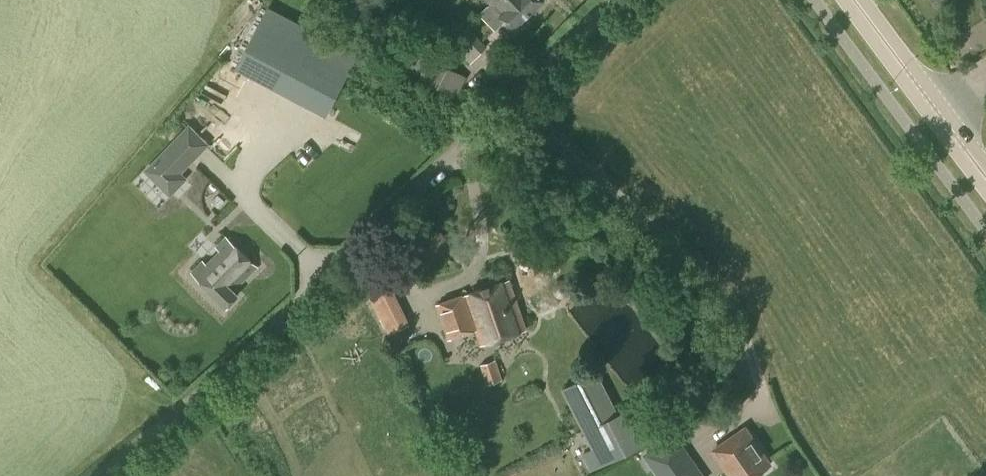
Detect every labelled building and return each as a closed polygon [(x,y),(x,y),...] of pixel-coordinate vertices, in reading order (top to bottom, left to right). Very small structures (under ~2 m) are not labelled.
[(490,3),(480,13),(496,29),(505,21),(513,30),(544,0),(487,0),(490,3)] [(268,6),(236,67),(326,115),(358,53),(268,6)] [(470,63),(488,46),(469,26),(452,44),(470,63)] [(453,96),(464,76),(440,62),(445,53),(417,38),(401,67),(453,96)] [(189,123),(144,169),(171,195),(188,177),(182,171),(210,143),(189,123)] [(206,200),(215,190),(198,174),(188,184),(206,200)] [(418,242),(418,243),(419,243),(419,244),(419,245),(419,246),(419,247),(419,248),(420,248),(420,249),(421,250),(421,251),(422,252),(423,253),(424,254),(425,255),(426,255),(427,256),(428,256),(429,256),(429,257),(430,257),(431,257),(432,257),(433,257),(434,257),(435,257),(436,257),(437,257),(437,256),(438,256),(439,256),(440,255),(441,255),(442,254),(443,253),(444,252),(445,251),(445,250),(446,249),(446,248),(447,248),(447,247),(447,246),(447,245),(447,244),(447,243),(447,242),(447,241),(447,240),(447,239),(447,238),(447,237),(446,237),(446,236),(446,235),(445,235),(445,234),(444,234),(444,233),(443,232),(442,231),(441,231),(441,230),(440,230),(439,229),(438,229),(437,229),(436,229),(436,228),(435,228),(434,228),(433,228),(432,228),(431,228),(430,228),(430,229),(429,229),(428,229),(427,229),(426,230),(425,230),(425,231),(424,231),(423,232),(422,233),(422,234),(421,234),(421,235),(420,235),(420,236),(420,237),(419,237),(419,238),(419,239),(419,240),(419,241),(418,242)] [(227,303),(238,292),(234,288),(256,266),(227,236),(193,269),(227,303)] [(526,330),(508,279),(438,303),(450,338),(477,329),(482,344),(526,330)] [(389,333),(409,323),(391,287),(372,297),(389,333)] [(496,359),(480,364),(487,384),(503,379),(496,359)] [(654,438),(646,422),(636,402),(617,412),(596,371),(563,388),(593,449),(583,454),(591,470),(654,438)] [(770,464),(745,428),(714,450),(732,475),(752,475),(770,464)] [(643,456),(657,475),(685,475),(699,466),(677,433),(643,456)]
